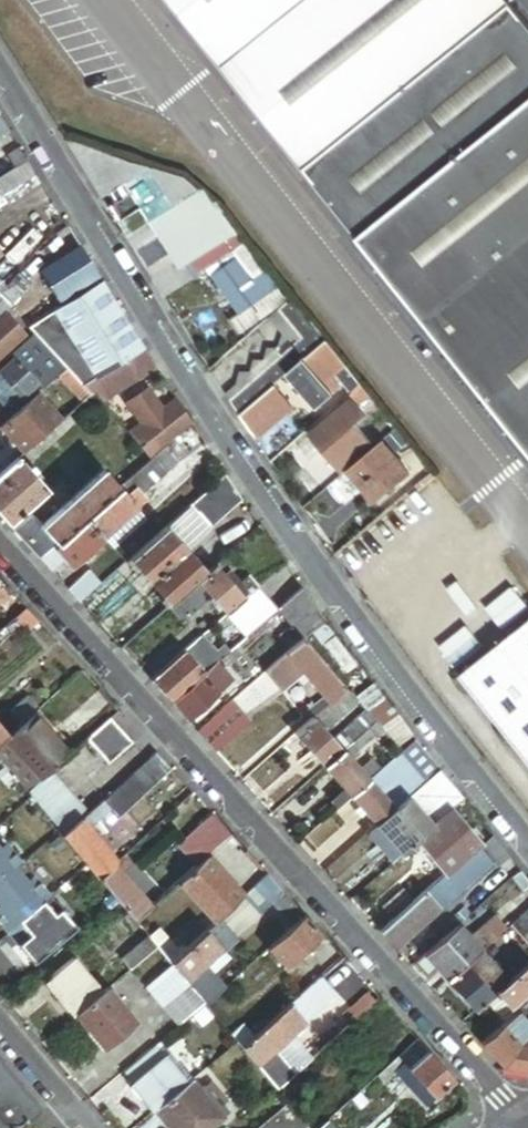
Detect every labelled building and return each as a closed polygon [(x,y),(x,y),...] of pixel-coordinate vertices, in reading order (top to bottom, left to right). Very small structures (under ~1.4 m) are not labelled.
[(515,0),(175,0),(361,234),(527,442),(527,17),(515,0)] [(0,112),(0,135),(11,129),(0,112)] [(225,234),(238,227),(221,206),(187,175),(67,136),(104,194),(129,178),(155,219),(183,261),(156,278),(166,294),(236,251),(225,234)] [(29,159),(21,147),(10,154),(17,166),(29,159)] [(183,261),(155,219),(130,236),(156,278),(183,261)] [(62,296),(100,273),(82,244),(44,268),(62,296)] [(233,318),(242,331),(288,299),(268,271),(259,277),(242,254),(214,273),(242,312),(233,318)] [(0,276),(0,295),(2,293),(9,285),(0,276)] [(145,344),(103,278),(30,324),(37,331),(68,365),(145,344)] [(7,309),(12,304),(2,293),(0,295),(0,316),(7,309)] [(318,349),(329,339),(295,297),(272,317),(285,332),(280,347),(269,347),(267,359),(256,358),(253,371),(242,370),(239,384),(229,392),(244,414),(278,383),(291,373),(307,359),(318,349)] [(10,349),(29,332),(7,309),(0,316),(0,346),(3,342),(10,349)] [(0,364),(0,369),(25,396),(40,382),(44,387),(61,372),(68,365),(37,331),(0,364)] [(354,393),(364,384),(329,339),(318,349),(338,374),(354,393)] [(10,349),(3,342),(0,346),(0,358),(10,349)] [(145,344),(85,383),(94,393),(99,389),(107,399),(158,365),(151,354),(145,344)] [(338,374),(318,349),(307,359),(336,393),(344,387),(335,376),(338,374)] [(307,359),(291,373),(320,407),(336,393),(307,359)] [(85,383),(68,365),(61,372),(85,400),(94,393),(85,383)] [(292,399),(278,383),(244,414),(255,431),(292,399)] [(380,402),(364,384),(354,393),(310,431),(313,435),(297,450),(325,482),(358,454),(344,437),(369,415),(367,413),(380,402)] [(164,405),(151,386),(129,400),(144,421),(132,430),(152,457),(170,441),(193,420),(178,396),(164,405)] [(27,451),(65,418),(40,391),(3,424),(27,451)] [(385,440),(351,468),(378,499),(411,471),(385,440)] [(183,456),(170,441),(152,457),(166,472),(183,456)] [(0,475),(0,510),(12,523),(49,490),(34,473),(31,468),(20,457),(0,475)] [(166,472),(152,457),(134,473),(148,488),(166,472)] [(35,464),(31,468),(34,473),(39,468),(35,464)] [(42,524),(58,541),(120,486),(104,469),(43,524),(42,524)] [(246,498),(228,472),(194,503),(213,527),(246,498)] [(148,488),(134,473),(120,486),(58,541),(54,545),(58,549),(91,519),(109,504),(126,488),(130,493),(140,485),(145,490),(148,488)] [(151,497),(145,490),(140,485),(130,493),(141,506),(151,497)] [(141,506),(130,493),(126,488),(109,504),(124,521),(141,506)] [(213,527),(194,503),(170,525),(189,548),(213,527)] [(124,521),(109,504),(91,519),(107,537),(116,529),(123,522),(124,521)] [(42,556),(54,545),(58,541),(42,524),(43,524),(34,513),(17,528),(42,556)] [(107,537),(91,519),(58,549),(67,559),(74,567),(86,556),(89,553),(107,537)] [(126,526),(123,522),(116,529),(119,533),(126,526)] [(189,548),(170,525),(134,557),(139,563),(154,579),(189,548)] [(58,549),(54,545),(42,556),(46,560),(47,559),(55,569),(67,559),(58,549)] [(189,548),(154,579),(168,595),(174,601),(200,578),(209,570),(206,566),(189,548)] [(244,563),(233,549),(218,562),(230,576),(244,563)] [(139,563),(134,557),(129,561),(134,566),(139,563)] [(209,570),(200,578),(214,594),(220,600),(230,611),(247,596),(230,576),(218,562),(217,563),(209,570)] [(206,566),(209,570),(217,563),(211,562),(206,566)] [(253,574),(244,563),(230,576),(247,596),(250,594),(241,584),(253,574)] [(83,602),(105,582),(92,568),(70,588),(83,602)] [(250,594),(262,584),(253,574),(241,584),(250,594)] [(200,578),(174,601),(188,617),(209,598),(214,594),(200,578)] [(271,595),(262,584),(250,594),(260,605),(271,595)] [(328,617),(305,586),(281,607),(306,637),(328,617)] [(215,605),(220,600),(214,594),(209,598),(215,605)] [(247,596),(230,611),(250,635),(265,621),(270,617),(260,605),(250,594),(247,596)] [(174,601),(168,595),(164,599),(169,605),(174,601)] [(270,617),(281,607),(271,595),(260,605),(270,617)] [(40,621),(27,606),(17,616),(29,630),(30,630),(40,621)] [(306,637),(281,607),(270,617),(265,621),(291,650),(306,637)] [(0,631),(0,648),(15,634),(19,639),(29,630),(17,616),(0,631)] [(460,674),(527,756),(527,618),(460,674)] [(203,635),(187,649),(192,656),(205,644),(220,661),(231,651),(227,645),(219,652),(203,635)] [(350,687),(306,637),(291,650),(289,652),(297,662),(304,669),(327,696),(332,702),(350,687)] [(192,656),(207,672),(219,661),(220,661),(205,644),(192,656)] [(220,661),(219,661),(224,667),(240,654),(234,648),(231,651),(220,661)] [(192,656),(187,649),(154,679),(174,701),(205,673),(207,672),(192,656)] [(289,652),(267,671),(276,681),(297,662),(289,652)] [(207,672),(205,673),(222,692),(231,684),(231,683),(224,676),(228,673),(229,672),(224,667),(219,661),(207,672)] [(282,689),(304,669),(297,662),(276,681),(282,689)] [(222,692),(205,673),(174,701),(190,720),(222,692)] [(235,680),(228,673),(224,676),(231,683),(235,680)] [(400,716),(375,683),(358,697),(360,699),(370,711),(377,719),(384,727),(399,717),(400,716)] [(354,704),(360,699),(358,697),(350,687),(332,702),(315,717),(327,729),(354,704)] [(13,711),(24,723),(35,712),(40,707),(29,696),(13,711)] [(310,710),(315,717),(332,702),(327,696),(310,710)] [(252,719),(233,698),(199,729),(218,750),(252,719)] [(370,711),(360,699),(354,704),(365,716),(370,711)] [(354,740),(377,719),(370,711),(365,716),(346,732),(354,740)] [(11,735),(7,739),(43,776),(71,748),(35,712),(24,723),(11,735)] [(135,740),(113,715),(88,737),(111,762),(135,740)] [(315,717),(297,733),(326,765),(344,749),(336,740),(327,729),(315,717)] [(399,745),(412,735),(399,717),(384,727),(386,730),(399,745)] [(353,760),(386,730),(384,727),(377,719),(354,740),(344,749),(353,760)] [(7,739),(11,735),(0,722),(0,746),(7,739)] [(336,740),(344,749),(354,740),(346,732),(336,740)] [(441,768),(417,737),(403,750),(415,764),(428,779),(441,768)] [(7,739),(0,746),(0,755),(31,791),(43,776),(7,739)] [(338,807),(353,795),(370,779),(364,771),(353,760),(344,749),(326,765),(346,788),(332,800),(338,807)] [(174,768),(158,750),(90,812),(66,834),(102,876),(118,861),(120,860),(90,826),(110,808),(119,817),(174,768)] [(415,764),(403,750),(383,767),(370,779),(379,788),(389,780),(406,765),(409,769),(415,764)] [(364,771),(370,779),(383,767),(377,759),(364,771)] [(409,769),(406,765),(389,780),(397,789),(395,791),(403,801),(428,779),(415,764),(409,769)] [(90,812),(55,768),(31,791),(66,834),(90,812)] [(465,798),(441,768),(428,779),(453,808),(465,798)] [(370,779),(353,795),(361,804),(368,812),(378,823),(396,807),(388,798),(379,788),(370,779)] [(453,808),(428,779),(403,801),(396,807),(422,837),(437,823),(453,808)] [(388,798),(396,807),(403,801),(395,791),(388,798)] [(363,817),(368,812),(361,804),(355,809),(363,817)] [(396,807),(378,823),(405,852),(419,840),(422,837),(396,807)] [(464,821),(453,808),(437,823),(448,836),(464,821)] [(233,833),(215,812),(179,844),(198,865),(210,854),(233,833)] [(473,831),(464,821),(448,836),(465,857),(471,851),(472,850),(464,839),(473,831)] [(378,823),(370,830),(396,860),(405,852),(378,823)] [(422,837),(419,840),(448,872),(465,857),(448,836),(437,823),(422,837)] [(25,861),(0,831),(0,882),(25,861)] [(472,850),(482,842),(473,831),(464,839),(472,850)] [(511,854),(493,833),(482,842),(497,859),(500,863),(511,854)] [(497,859),(482,842),(472,850),(471,851),(486,868),(497,859)] [(465,857),(448,872),(382,931),(397,947),(486,868),(471,851),(465,857)] [(198,865),(182,879),(218,921),(223,917),(247,895),(210,854),(198,865)] [(54,895),(25,861),(0,882),(0,896),(5,902),(0,907),(0,919),(10,931),(54,895)] [(155,904),(118,861),(102,876),(131,911),(137,920),(155,904)] [(286,891),(270,873),(257,885),(260,888),(225,919),(224,920),(238,935),(274,902),(286,891)] [(406,887),(384,906),(394,917),(416,898),(406,887)] [(288,916),(300,906),(286,891),(274,902),(288,916)] [(81,928),(54,895),(22,922),(33,936),(22,945),(38,965),(81,928)] [(511,924),(527,944),(527,915),(525,912),(511,924)] [(324,932),(308,915),(271,949),(286,966),(324,932)] [(446,933),(457,923),(451,915),(439,926),(446,933)] [(497,915),(473,936),(483,949),(508,927),(497,915)] [(218,921),(208,930),(210,933),(224,920),(225,919),(223,917),(218,921)] [(225,948),(238,935),(224,920),(210,933),(225,948)] [(10,931),(22,945),(33,936),(22,922),(10,931)] [(462,924),(445,938),(467,963),(483,949),(473,936),(462,924)] [(208,930),(188,949),(173,962),(189,981),(207,965),(212,960),(225,948),(210,933),(208,930)] [(133,966),(159,945),(150,935),(124,956),(133,966)] [(173,962),(188,949),(178,938),(167,947),(163,950),(173,962)] [(445,938),(427,954),(439,967),(450,979),(467,963),(445,938)] [(189,981),(173,962),(163,950),(161,947),(159,945),(133,966),(180,1024),(207,1002),(189,981)] [(232,956),(225,948),(212,960),(220,968),(232,956)] [(483,949),(467,963),(494,994),(497,992),(511,980),(483,949)] [(427,954),(421,960),(431,973),(439,967),(427,954)] [(75,957),(49,980),(77,1013),(104,991),(75,957)] [(467,963),(450,979),(477,1010),(487,1000),(494,994),(467,963)] [(209,1005),(228,988),(207,965),(189,981),(207,1002),(209,1005)] [(497,992),(511,1008),(527,993),(527,965),(511,980),(497,992)] [(323,976),(292,1004),(307,1021),(338,993),(323,976)] [(113,983),(108,987),(111,991),(116,987),(113,983)] [(104,991),(77,1013),(106,1047),(136,1021),(111,991),(108,987),(104,991)] [(494,994),(487,1000),(505,1022),(516,1013),(511,1008),(497,992),(494,994)] [(516,1013),(519,1010),(527,1003),(527,993),(511,1008),(516,1013)] [(341,1009),(353,1023),(361,1015),(349,1002),(341,1009)] [(292,1004),(270,1024),(285,1040),(307,1021),(292,1004)] [(505,1022),(484,1042),(505,1065),(527,1069),(527,1019),(519,1010),(516,1013),(505,1022)] [(244,1047),(256,1037),(244,1023),(233,1034),(244,1047)] [(270,1024),(256,1037),(244,1047),(259,1065),(277,1048),(285,1040),(270,1024)] [(431,1049),(420,1037),(380,1074),(386,1080),(399,1068),(404,1073),(431,1049)] [(134,1082),(170,1052),(160,1041),(124,1070),(134,1082)] [(279,1089),(298,1072),(277,1048),(259,1065),(279,1089)] [(458,1079),(431,1049),(404,1073),(431,1103),(458,1079)] [(145,1095),(156,1109),(185,1085),(179,1079),(187,1073),(170,1052),(134,1082),(136,1085),(145,1095)] [(13,1127),(24,1119),(39,1106),(0,1059),(0,1127),(13,1127)] [(156,1109),(172,1127),(209,1127),(223,1116),(201,1090),(192,1079),(185,1085),(156,1109)] [(145,1095),(136,1085),(133,1087),(141,1097),(145,1095)] [(206,1086),(201,1090),(223,1116),(230,1111),(221,1101),(220,1102),(206,1086)] [(309,1125),(290,1102),(265,1123),(269,1127),(305,1127),(309,1125)] [(24,1119),(13,1127),(23,1127),(28,1123),(24,1119)] [(330,1120),(320,1127),(337,1127),(330,1120)]
